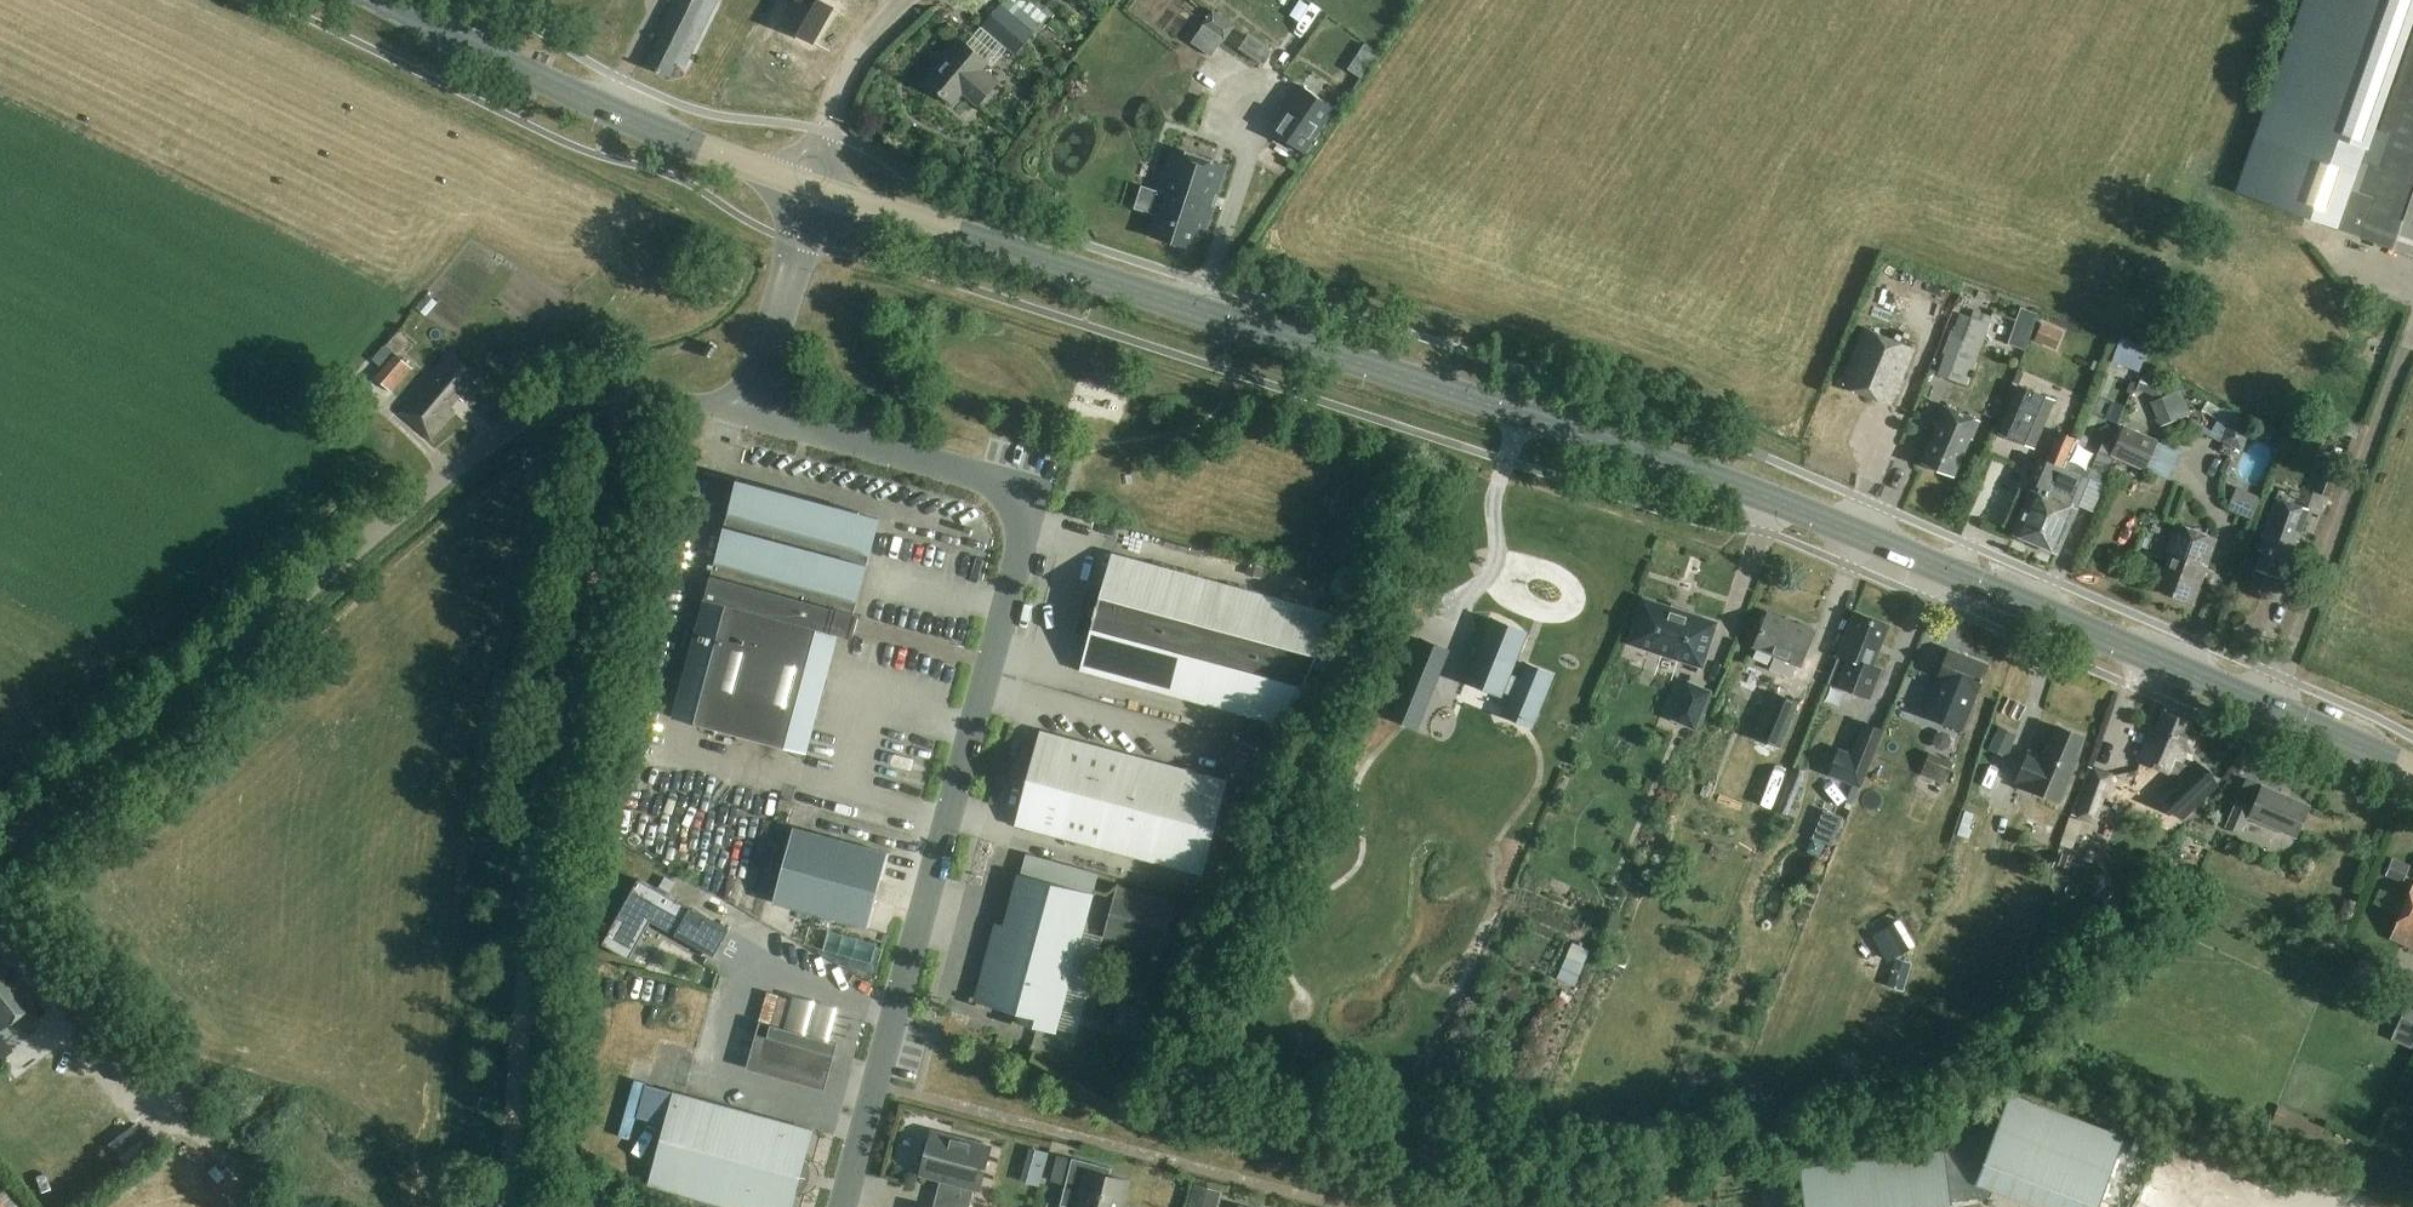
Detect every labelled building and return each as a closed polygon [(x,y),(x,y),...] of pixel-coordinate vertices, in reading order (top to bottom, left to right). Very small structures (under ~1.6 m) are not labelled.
[(716,0),(673,0),(655,35),(658,37),(646,64),(671,77),(678,62),(684,65),(716,0)] [(2241,191),(2335,224),(2359,156),(2363,158),(2372,131),(2373,129),(2412,16),(2412,0),(2302,0),(2254,138),(2236,189),(2241,191)] [(981,27),(1014,55),(1034,32),(1001,3),(981,27)] [(1224,41),(1235,25),(1213,9),(1201,25),(1224,41)] [(1161,49),(1183,40),(1177,27),(1156,37),(1161,49)] [(2347,233),(2412,255),(2412,42),(2393,101),(2381,134),(2372,131),(2363,158),(2372,161),(2361,194),(2351,190),(2338,229),(2347,233)] [(978,109),(997,86),(982,73),(989,66),(962,43),(926,83),(953,107),(963,96),(978,109)] [(1208,44),(1201,58),(1221,68),(1228,54),(1208,44)] [(1334,109),(1331,106),(1303,87),(1302,86),(1270,131),(1304,153),(1334,109)] [(1192,250),(1198,231),(1200,226),(1208,229),(1228,168),(1174,151),(1160,194),(1167,197),(1154,237),(1192,250)] [(2020,308),(2016,321),(2019,322),(2033,327),(2037,313),(2024,309),(2020,308)] [(1937,374),(1940,375),(1950,378),(1967,384),(1973,370),(1991,318),(1992,316),(1973,310),(1970,317),(1961,314),(1959,314),(1953,330),(1950,329),(1942,353),(1944,353),(1937,374)] [(1893,407),(1916,349),(1864,328),(1841,385),(1893,407)] [(2107,340),(2097,335),(2087,357),(2096,361),(2107,340)] [(2148,347),(2122,337),(2114,362),(2139,371),(2148,347)] [(354,340),(345,352),(358,361),(367,349),(354,340)] [(372,360),(383,369),(375,378),(392,392),(412,368),(395,354),(385,345),(372,360)] [(398,412),(401,415),(431,440),(455,414),(449,409),(458,398),(463,402),(477,385),(478,384),(474,381),(478,376),(453,354),(449,351),(398,412)] [(2149,400),(2158,376),(2143,370),(2134,394),(2149,400)] [(2049,401),(2021,389),(2002,432),(2031,444),(2049,401)] [(2151,403),(2160,424),(2189,412),(2180,390),(2151,403)] [(1940,426),(1932,446),(1927,444),(1920,460),(1930,464),(1955,475),(1961,459),(1965,460),(1973,440),(1975,441),(1983,422),(1946,406),(1938,426),(1940,426)] [(2113,447),(2110,455),(2145,470),(2158,441),(2123,426),(2113,447)] [(2026,488),(2031,490),(2028,498),(2020,501),(2024,509),(2014,533),(2019,535),(2020,538),(2026,541),(2030,540),(2035,542),(2046,514),(2052,517),(2060,498),(2051,495),(2062,469),(2064,470),(2065,468),(2063,467),(2075,438),(2058,432),(2047,460),(2039,457),(2026,488)] [(2103,443),(2099,452),(2109,457),(2110,455),(2113,447),(2103,443)] [(2088,477),(2102,483),(2113,458),(2109,457),(2099,452),(2088,477)] [(2330,497),(2340,465),(2325,459),(2314,491),(2330,497)] [(2287,466),(2277,462),(2271,479),(2281,482),(2287,466)] [(2060,498),(2052,517),(2046,514),(2035,542),(2041,544),(2042,547),(2049,550),(2052,549),(2057,551),(2067,527),(2073,525),(2071,518),(2088,478),(2065,468),(2064,470),(2062,469),(2051,495),(2060,498)] [(738,480),(673,717),(806,753),(838,633),(852,637),(857,615),(852,613),(865,566),(875,531),(878,519),(738,480)] [(2294,549),(2302,529),(2309,510),(2277,499),(2262,535),(2264,536),(2258,551),(2263,553),(2256,569),(2277,577),(2280,567),(2284,569),(2292,548),(2294,549)] [(2195,601),(2218,538),(2180,525),(2173,544),(2178,546),(2162,589),(2195,601)] [(1106,568),(1110,555),(1100,552),(1096,565),(1106,568)] [(1082,672),(1239,714),(1285,727),(1335,615),(1114,555),(1105,587),(1092,637),(1082,672)] [(1261,578),(1263,568),(1263,567),(1256,565),(1248,563),(1247,564),(1245,574),(1261,578)] [(1670,611),(1644,603),(1632,642),(1699,664),(1712,625),(1687,617),(1687,616),(1670,610),(1670,611)] [(1768,611),(1753,646),(1775,656),(1769,669),(1790,678),(1796,665),(1799,666),(1814,631),(1768,611)] [(1835,655),(1839,656),(1829,681),(1869,696),(1878,671),(1870,668),(1886,626),(1851,613),(1835,655)] [(1492,621),(1469,678),(1499,691),(1522,633),(1492,621)] [(1714,668),(1764,692),(1774,672),(1723,649),(1714,668)] [(1947,649),(1922,715),(1962,731),(1987,664),(1947,649)] [(1524,666),(1505,712),(1531,722),(1550,675),(1524,666)] [(2117,694),(2121,685),(2094,673),(2090,681),(2117,694)] [(1693,727),(1707,693),(1687,685),(1673,718),(1693,727)] [(1780,747),(1798,703),(1774,693),(1756,737),(1780,747)] [(2198,736),(2182,729),(2186,720),(2165,711),(2156,732),(2150,730),(2139,758),(2177,774),(2188,748),(2192,750),(2198,736)] [(2016,734),(1998,726),(1988,749),(2006,757),(2016,734)] [(2074,752),(2081,735),(2058,726),(2051,742),(2047,741),(2042,754),(2029,749),(2015,781),(2030,787),(2029,788),(2060,801),(2079,754),(2074,752)] [(1042,732),(1017,827),(1201,876),(1226,781),(1042,732)] [(1861,788),(1871,761),(1852,754),(1839,749),(1829,775),(1861,788)] [(1929,753),(1920,774),(1944,784),(1953,763),(1929,753)] [(2080,804),(2099,811),(2113,773),(2094,766),(2093,768),(2080,804)] [(2293,838),(2307,804),(2261,786),(2252,807),(2236,800),(2226,827),(2239,833),(2245,819),(2293,838)] [(1824,810),(1812,837),(1831,845),(1843,818),(1824,810)] [(1964,811),(1956,835),(1968,839),(1972,829),(1969,829),(1974,814),(1964,811)] [(793,828),(773,903),(868,928),(888,854),(793,828)] [(2402,883),(2409,866),(2390,859),(2383,875),(2402,883)] [(996,952),(988,950),(981,974),(973,1002),(1019,1014),(1016,1023),(1056,1034),(1094,895),(1017,874),(996,952)] [(675,882),(665,876),(659,887),(669,892),(675,882)] [(690,908),(638,879),(602,944),(628,959),(650,921),(677,936),(716,956),(729,930),(690,908)] [(2412,948),(2412,884),(2412,887),(2406,900),(2401,914),(2390,939),(2412,948)] [(2104,885),(2095,893),(2103,902),(2112,894),(2104,885)] [(1173,910),(1175,902),(1116,887),(1103,940),(1160,955),(1164,943),(1178,946),(1186,914),(1173,910)] [(1621,895),(1613,892),(1611,898),(1619,901),(1621,895)] [(1899,920),(1888,927),(1903,952),(1914,946),(1899,920)] [(1572,944),(1558,979),(1572,984),(1586,950),(1572,944)] [(1614,955),(1607,972),(1620,977),(1627,960),(1614,955)] [(21,1012),(31,1024),(45,1013),(35,1001),(23,986),(13,974),(8,978),(0,968),(0,1029),(21,1012)] [(761,1061),(820,1077),(826,1053),(834,1055),(837,1043),(770,1025),(761,1061)] [(2391,1038),(2412,1048),(2412,1036),(2396,1028),(2391,1038)] [(0,1036),(0,1061),(12,1051),(0,1036)] [(2352,1067),(2363,1072),(2372,1052),(2361,1047),(2352,1067)] [(1806,1206),(1953,1206),(1952,1202),(1991,1196),(1995,1190),(2039,1206),(2098,1206),(2125,1137),(2007,1091),(1947,1150),(1801,1169),(1806,1206)] [(795,1194),(805,1159),(813,1130),(684,1095),(673,1093),(664,1125),(648,1185),(727,1206),(792,1206),(795,1194)] [(130,1127),(107,1145),(117,1158),(140,1140),(130,1127)] [(931,1132),(928,1145),(923,1143),(919,1160),(924,1162),(920,1174),(940,1179),(933,1206),(968,1206),(973,1188),(979,1190),(990,1147),(931,1132)] [(1022,1181),(1038,1186),(1047,1154),(1031,1149),(1022,1181)] [(106,1164),(117,1184),(140,1171),(129,1152),(106,1164)] [(1065,1185),(1062,1196),(1075,1199),(1078,1204),(1077,1206),(1119,1206),(1126,1181),(1109,1176),(1111,1168),(1072,1158),(1057,1154),(1050,1181),(1065,1185)] [(1222,1192),(1194,1184),(1188,1206),(1217,1206),(1222,1192)]
